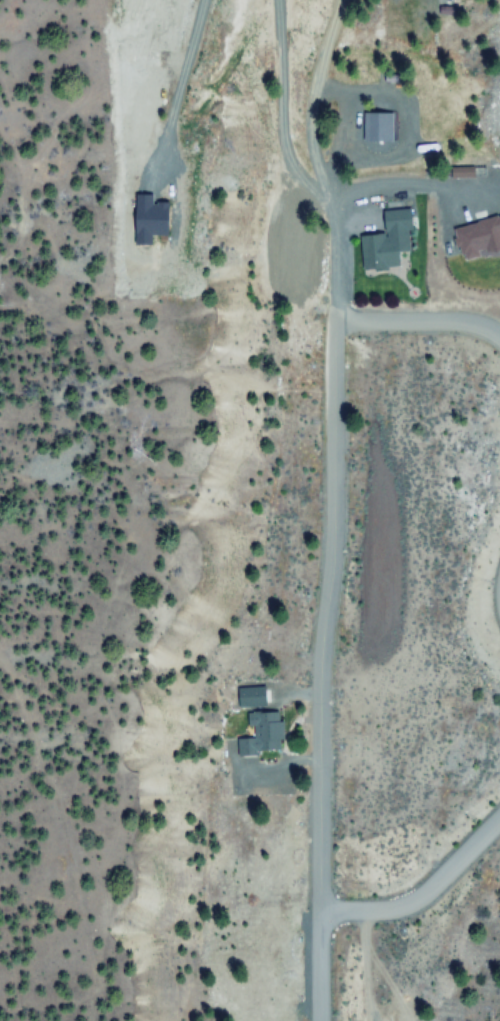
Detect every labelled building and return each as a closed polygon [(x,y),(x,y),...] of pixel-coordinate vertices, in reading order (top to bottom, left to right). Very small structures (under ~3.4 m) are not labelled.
[(407,252),(404,210),(378,212),(379,235),(356,236),(359,271),(394,269),(393,253),(407,252)] [(448,230),(456,263),(499,252),(499,232),(496,218),(448,230)] [(241,708),(265,708),(265,689),(241,689),(241,708)] [(240,757),(281,754),(278,712),(249,715),(251,739),(239,740),(240,757)]
